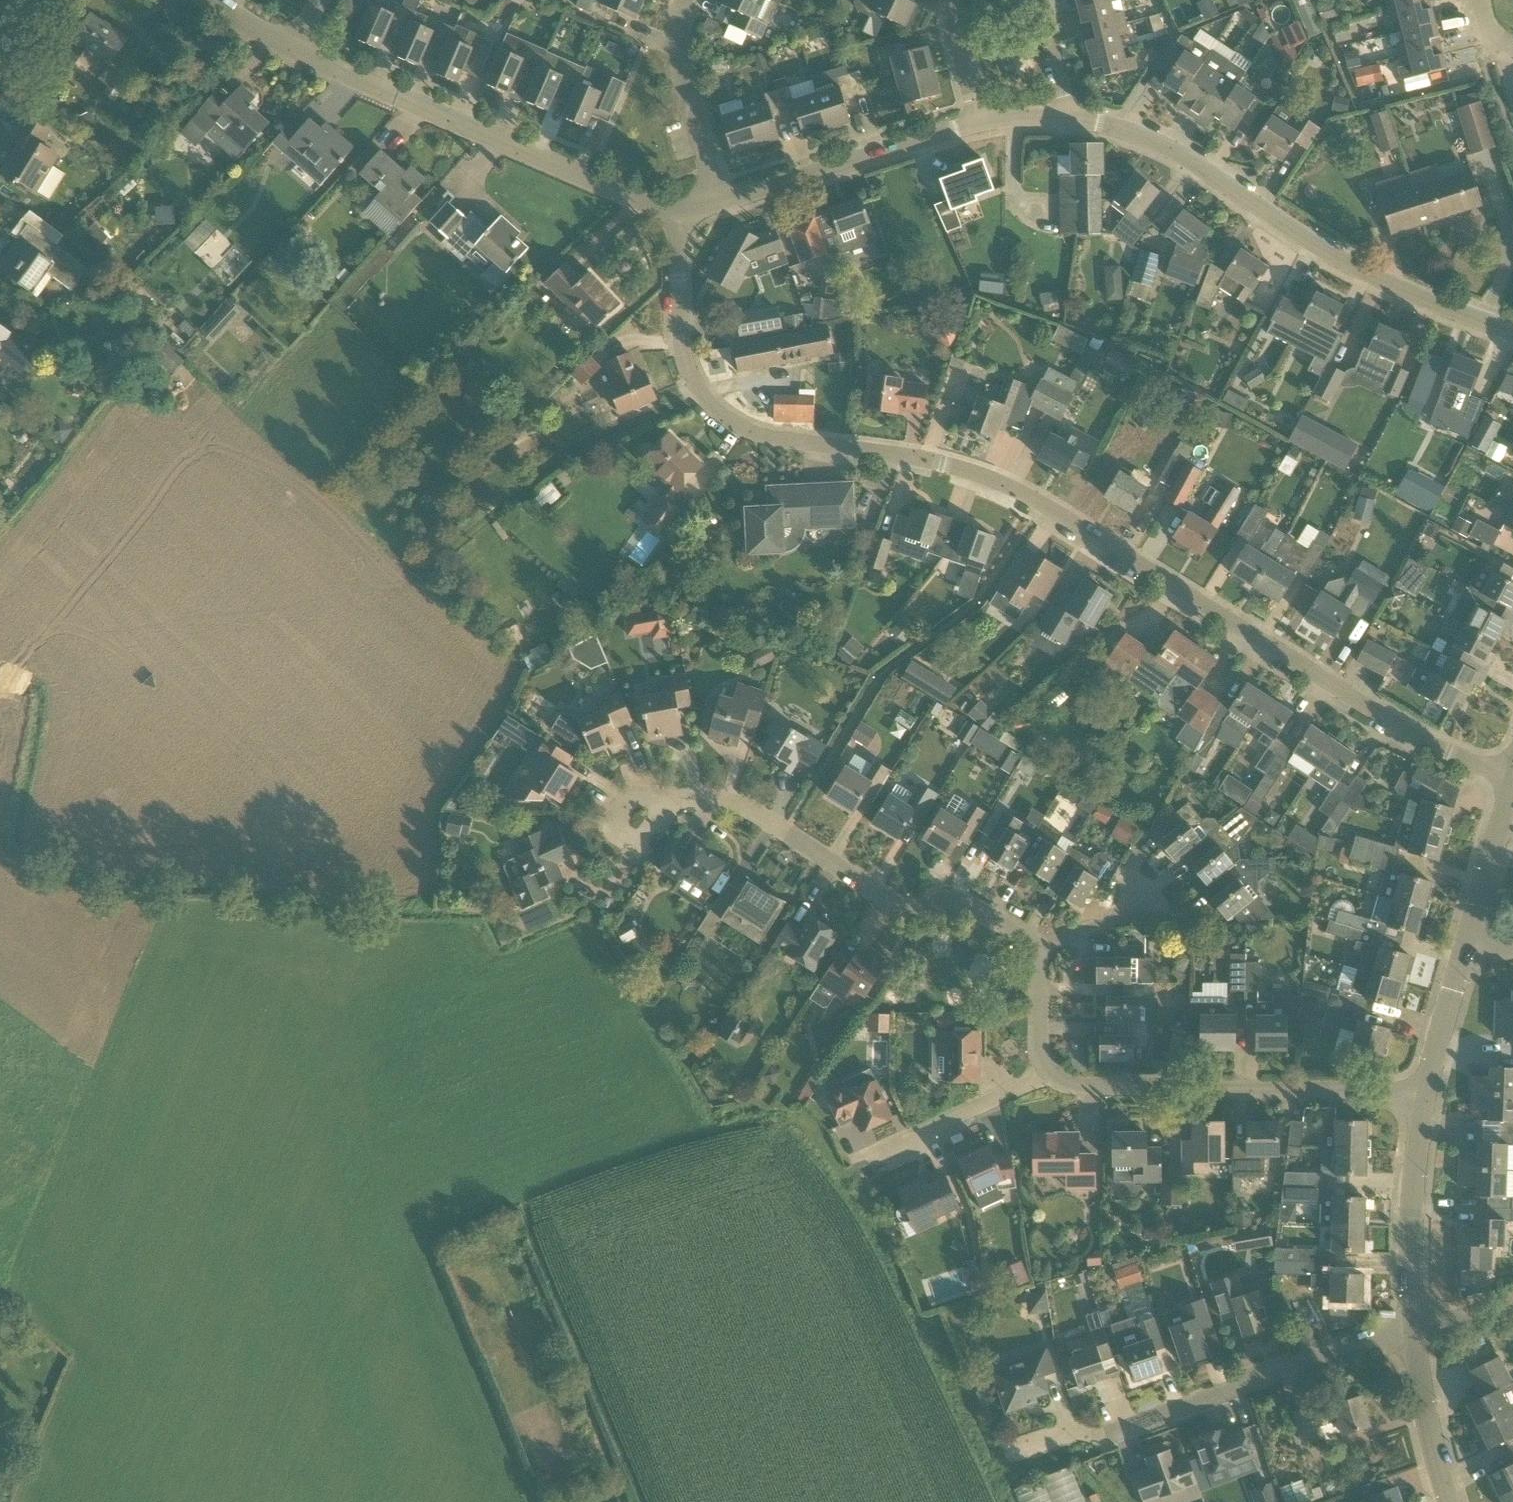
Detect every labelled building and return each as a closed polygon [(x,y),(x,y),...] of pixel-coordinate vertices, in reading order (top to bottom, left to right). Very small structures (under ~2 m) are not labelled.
[(577,6),(611,22),(616,11),(636,20),(645,0),(580,0),(577,6)] [(771,0),(724,0),(722,5),(729,8),(723,21),(761,39),(767,26),(770,27),(780,4),(771,0)] [(855,2),(858,10),(885,23),(887,18),(905,27),(906,25),(909,26),(912,20),(913,21),(916,15),(915,14),(918,8),(915,7),(916,4),(907,0),(856,0),(855,2)] [(1008,0),(1006,0),(996,8),(1004,17),(1015,8),(1008,0)] [(1079,10),(1111,2),(1110,0),(1076,0),(1079,10)] [(1310,0),(1294,0),(1310,36),(1323,31),(1310,0)] [(1389,11),(1429,1),(1428,0),(1386,0),(1389,11)] [(393,33),(404,37),(405,37),(411,21),(412,21),(416,12),(391,1),(386,11),(372,4),(357,39),(380,49),(386,35),(388,36),(392,35),(393,33)] [(1429,1),(1389,11),(1392,21),(1401,18),(1404,31),(1435,23),(1431,9),(1429,1)] [(828,2),(813,35),(835,32),(828,2)] [(1114,14),(1111,2),(1079,10),(1082,24),(1083,24),(1085,33),(1125,23),(1123,12),(1114,14)] [(1336,2),(1318,7),(1322,20),(1329,18),(1339,15),(1336,2)] [(1238,12),(1252,25),(1257,18),(1246,8),(1238,12)] [(91,15),(76,37),(71,33),(56,55),(72,66),(87,46),(111,63),(128,39),(116,30),(115,31),(91,15)] [(432,49),(443,54),(444,54),(450,38),(451,39),(455,28),(430,17),(425,27),(412,21),(411,21),(405,37),(404,37),(396,56),(419,66),(425,52),(427,53),(431,51),(432,49)] [(709,18),(703,30),(715,35),(720,23),(709,18)] [(1299,22),(1282,29),(1289,44),(1290,46),(1293,45),(1306,39),(1299,22)] [(1125,23),(1085,33),(1087,41),(1086,41),(1089,56),(1122,48),(1119,36),(1128,34),(1125,23)] [(1397,45),(1400,56),(1440,46),(1438,37),(1439,37),(1435,23),(1404,31),(1407,42),(1397,45)] [(1333,28),(1336,45),(1342,44),(1353,42),(1350,25),(1333,28)] [(450,38),(444,54),(443,54),(435,73),(458,83),(464,69),(466,70),(470,68),(471,66),(483,71),(496,42),(470,31),(464,44),(451,39),(450,38)] [(1211,51),(1210,51),(1194,40),(1192,42),(1182,35),(1160,67),(1169,74),(1163,83),(1177,93),(1190,74),(1194,77),(1211,51)] [(891,58),(897,81),(934,71),(928,47),(907,52),(904,41),(879,48),(882,60),(891,58)] [(1283,47),(1277,50),(1284,65),(1291,62),(1297,53),(1293,45),(1290,46),(1289,44),(1283,47)] [(541,66),(545,56),(520,45),(515,55),(501,49),(486,84),(509,94),(515,80),(517,81),(520,79),(522,77),(533,82),(534,82),(541,66)] [(1413,64),(1416,77),(1447,69),(1443,54),(1442,54),(1440,46),(1400,56),(1403,67),(1413,64)] [(1122,48),(1089,56),(1093,70),(1094,70),(1096,79),(1127,71),(1136,69),(1134,58),(1125,60),(1122,48)] [(1211,49),(1210,51),(1211,51),(1194,77),(1190,74),(1177,93),(1182,96),(1176,106),(1192,117),(1228,61),(1229,61),(1211,49)] [(1354,50),(1344,52),(1347,68),(1361,65),(1357,49),(1354,50)] [(1237,86),(1246,73),(1228,61),(1192,117),(1208,128),(1215,118),(1220,121),(1232,102),(1228,100),(1237,86)] [(534,82),(533,82),(525,101),(548,111),(554,97),(556,98),(560,96),(561,94),(572,99),(573,99),(580,83),(584,73),(559,62),(554,72),(541,66),(534,82)] [(1372,65),(1354,70),(1358,86),(1376,82),(1372,65)] [(109,87),(120,94),(131,77),(121,70),(109,87)] [(861,70),(848,74),(856,99),(868,95),(861,70)] [(940,95),(934,71),(897,81),(904,105),(940,95)] [(573,99),(572,99),(564,117),(587,127),(593,114),(595,114),(599,113),(600,111),(612,116),(626,83),(601,72),(593,89),(580,83),(573,99)] [(848,74),(836,78),(839,87),(816,94),(828,130),(851,123),(845,102),(856,99),(848,74)] [(222,147),(236,160),(269,123),(250,105),(256,98),(243,86),(233,97),(222,87),(223,87),(222,86),(180,133),(196,148),(216,125),(231,138),(222,147)] [(796,111),(798,118),(804,138),(828,130),(816,94),(794,101),(789,86),(777,90),(785,114),(796,111)] [(1232,102),(1220,121),(1234,130),(1241,120),(1250,127),(1264,106),(1255,99),(1256,99),(1237,86),(1228,100),(1232,102)] [(745,110),(756,146),(780,139),(774,118),(785,114),(777,90),(765,94),(767,102),(745,110)] [(1472,155),(1495,148),(1480,102),(1457,109),(1472,155)] [(733,153),(756,146),(745,110),(721,117),(733,153)] [(1371,116),(1379,139),(1394,134),(1386,111),(1371,116)] [(1271,155),(1272,154),(1283,161),(1295,142),(1307,150),(1321,129),(1297,113),(1288,127),(1271,116),(1255,142),(1261,147),(1260,148),(1271,155)] [(13,140),(20,144),(2,173),(18,184),(20,181),(38,191),(59,156),(42,145),(50,132),(27,118),(13,140)] [(353,148),(340,137),(334,143),(328,138),(331,135),(323,127),(320,131),(309,122),(310,120),(296,134),(288,126),(274,141),(272,144),(300,170),(310,160),(329,177),(354,148),(353,147),(353,148)] [(1072,155),(1057,155),(1057,176),(1076,176),(1077,235),(1081,235),(1101,235),(1100,175),(1103,175),(1103,144),(1072,145),(1072,155)] [(387,196),(378,206),(401,226),(422,201),(413,194),(416,191),(415,190),(425,179),(424,179),(411,168),(406,175),(399,169),(400,169),(381,152),(382,152),(381,151),(361,173),(387,196)] [(956,209),(978,201),(976,196),(994,190),(983,160),(962,166),(964,171),(940,180),(947,200),(951,211),(956,209)] [(1441,181),(1413,189),(1413,190),(1407,192),(1418,226),(1482,206),(1471,171),(1441,181)] [(1129,212),(1127,215),(1112,234),(1130,249),(1145,230),(1136,222),(1160,192),(1136,173),(1115,200),(1129,212)] [(1380,199),(1391,235),(1418,226),(1407,192),(1413,190),(1413,189),(1409,174),(1376,185),(1380,199)] [(863,245),(863,246),(877,241),(870,222),(862,199),(830,211),(838,233),(832,235),(838,251),(863,245)] [(947,200),(935,205),(947,232),(962,226),(956,209),(951,211),(947,200)] [(508,272),(529,249),(517,238),(521,234),(501,216),(490,229),(472,213),(467,218),(449,202),(431,223),(447,238),(443,243),(451,251),(454,254),(455,254),(463,261),(476,246),(494,262),(481,277),(496,291),(510,275),(508,272)] [(1209,229),(1203,225),(1184,211),(1166,235),(1178,244),(1175,252),(1174,252),(1169,266),(1199,278),(1211,247),(1201,240),(1209,229)] [(395,256),(421,225),(411,216),(385,247),(395,256)] [(815,216),(791,225),(788,226),(802,264),(828,254),(815,216)] [(84,231),(98,247),(109,237),(95,221),(84,231)] [(19,239),(26,244),(21,250),(15,245),(0,265),(0,270),(30,291),(47,268),(54,273),(53,275),(73,290),(83,276),(75,271),(81,263),(28,225),(28,226),(19,239)] [(777,227),(750,236),(735,228),(708,277),(736,292),(753,260),(757,262),(785,253),(777,227)] [(1140,250),(1131,281),(1128,294),(1147,301),(1151,287),(1152,287),(1160,256),(1140,250)] [(1225,276),(1208,270),(1196,304),(1210,309),(1219,287),(1243,303),(1252,290),(1253,291),(1268,268),(1241,251),(1225,276)] [(545,283),(565,304),(571,299),(597,327),(621,305),(590,272),(582,280),(566,264),(545,283)] [(1109,286),(1106,290),(1107,301),(1124,299),(1122,285),(1109,286)] [(1322,378),(1329,364),(1344,335),(1331,328),(1343,306),(1317,293),(1307,310),(1284,298),(1272,320),(1273,320),(1267,333),(1291,345),(1299,331),(1313,339),(1320,348),(1308,372),(1322,378)] [(960,330),(953,325),(963,308),(948,299),(937,317),(933,314),(924,330),(939,338),(937,340),(949,347),(949,346),(950,346),(960,330)] [(741,335),(781,327),(777,308),(738,316),(741,335)] [(217,338),(231,323),(219,312),(205,327),(217,338)] [(804,314),(785,317),(787,331),(806,327),(804,314)] [(23,372),(37,352),(0,325),(0,356),(23,372)] [(1050,339),(1080,353),(1087,340),(1057,325),(1050,339)] [(1407,337),(1404,336),(1404,332),(1397,329),(1394,331),(1380,325),(1369,350),(1364,348),(1355,369),(1386,383),(1382,390),(1398,397),(1408,373),(1394,367),(1407,337)] [(829,327),(733,346),(739,372),(834,353),(829,327)] [(1010,378),(1006,388),(1000,405),(980,398),(969,428),(979,431),(980,435),(987,438),(991,436),(994,437),(996,430),(1010,436),(1013,426),(1022,429),(1030,405),(1044,412),(1057,387),(1073,396),(1086,371),(1098,351),(1104,340),(1096,335),(1089,346),(1088,345),(1077,366),(1070,378),(1049,368),(1043,379),(1042,379),(1037,388),(1010,378)] [(172,372),(183,359),(165,344),(154,357),(172,372)] [(1105,361),(1119,369),(1126,357),(1112,349),(1105,361)] [(645,372),(639,375),(630,353),(607,363),(616,385),(610,387),(621,413),(639,406),(640,409),(651,404),(650,401),(656,399),(645,372)] [(1428,353),(1410,399),(1432,407),(1449,361),(1428,353)] [(1485,401),(1470,395),(1481,365),(1455,355),(1445,381),(1439,400),(1464,409),(1461,418),(1476,424),(1485,401)] [(591,357),(577,370),(572,374),(582,385),(601,368),(591,357)] [(1346,374),(1329,364),(1322,378),(1314,394),(1332,403),(1346,374)] [(1261,383),(1254,371),(1243,377),(1250,389),(1261,383)] [(903,380),(900,379),(899,375),(895,374),(891,374),(888,377),(870,375),(865,409),(898,413),(899,409),(924,413),(928,386),(902,383),(903,380)] [(1498,391),(1512,397),(1512,377),(1506,374),(1498,391)] [(824,378),(819,426),(839,428),(844,380),(824,378)] [(1074,397),(1073,396),(1057,387),(1044,412),(1060,421),(1074,397)] [(811,423),(811,395),(770,394),(770,422),(811,423)] [(1239,395),(1233,406),(1244,412),(1250,401),(1239,395)] [(1300,422),(1290,441),(1344,471),(1355,451),(1327,437),(1329,434),(1301,419),(1300,422)] [(1072,429),(1066,439),(1064,443),(1051,436),(1039,458),(1066,472),(1071,461),(1083,468),(1097,442),(1072,429)] [(1478,431),(1470,445),(1485,453),(1493,439),(1478,431)] [(668,487),(645,519),(644,520),(667,536),(683,513),(669,503),(676,494),(703,466),(670,433),(656,448),(653,446),(648,445),(643,446),(640,450),(639,455),(640,460),(651,470),(654,468),(667,481),(664,483),(668,487)] [(1187,463),(1172,456),(1159,480),(1173,488),(1187,463)] [(1187,463),(1173,488),(1166,501),(1181,509),(1201,471),(1187,463)] [(1120,472),(1105,496),(1132,513),(1147,489),(1129,478),(1132,473),(1123,468),(1120,472)] [(1436,483),(1409,469),(1396,494),(1424,508),(1436,483)] [(550,481),(533,495),(545,509),(562,495),(550,481)] [(1204,521),(1190,512),(1174,538),(1178,540),(1176,543),(1177,546),(1184,550),(1187,550),(1189,547),(1201,555),(1217,529),(1217,528),(1239,491),(1227,483),(1217,501),(1204,521)] [(782,538),(783,538),(783,529),(854,526),(852,484),(779,488),(781,510),(771,511),(770,508),(747,509),(749,540),(750,540),(751,553),(784,551),(784,550),(783,550),(782,538)] [(1207,486),(1201,501),(1211,505),(1217,491),(1207,486)] [(1503,488),(1501,487),(1495,499),(1512,509),(1504,524),(1512,529),(1512,493),(1503,488)] [(1359,497),(1355,512),(1372,517),(1376,501),(1375,501),(1360,497),(1359,497)] [(1249,542),(1268,512),(1256,505),(1237,534),(1249,542)] [(928,552),(943,557),(955,519),(936,513),(935,514),(936,514),(935,517),(914,510),(911,519),(899,515),(893,532),(931,545),(928,552)] [(1458,516),(1452,530),(1467,538),(1474,524),(1458,516)] [(955,519),(943,557),(957,562),(959,555),(985,564),(994,537),(973,530),(974,527),(975,527),(975,526),(955,519)] [(1469,535),(1492,547),(1501,531),(1478,520),(1469,535)] [(1429,522),(1423,535),(1434,540),(1440,527),(1429,522)] [(1230,573),(1255,588),(1285,535),(1275,529),(1267,543),(1266,542),(1259,553),(1247,546),(1230,573)] [(1297,542),(1285,535),(1255,588),(1279,602),(1295,576),(1284,569),(1290,558),(1288,557),(1297,542)] [(883,571),(893,542),(876,536),(867,565),(883,571)] [(1314,540),(1296,570),(1307,577),(1325,547),(1314,540)] [(1016,562),(998,591),(1026,608),(1034,594),(1044,600),(1061,570),(1035,554),(1027,568),(1016,562)] [(1495,602),(1512,611),(1512,584),(1509,582),(1512,574),(1512,568),(1493,558),(1486,571),(1492,574),(1481,594),(1495,602)] [(1415,596),(1427,568),(1405,559),(1394,587),(1415,596)] [(968,565),(964,577),(979,582),(983,571),(968,565)] [(1383,585),(1382,584),(1375,580),(1368,576),(1356,569),(1346,586),(1347,587),(1346,589),(1334,582),(1330,583),(1323,594),(1321,593),(1306,619),(1335,636),(1350,611),(1350,610),(1360,595),(1372,602),(1383,585)] [(1381,570),(1375,580),(1382,584),(1387,576),(1388,574),(1381,570)] [(1062,589),(1056,600),(1039,628),(1064,643),(1079,618),(1093,626),(1111,596),(1085,580),(1075,597),(1062,589)] [(1391,587),(1385,600),(1393,604),(1402,602),(1406,595),(1391,587)] [(1464,625),(1495,641),(1500,631),(1507,635),(1512,623),(1512,611),(1495,602),(1490,612),(1475,604),(1464,625)] [(658,612),(642,615),(625,618),(629,637),(652,632),(653,640),(672,636),(669,619),(658,612)] [(1464,625),(1454,645),(1447,642),(1441,654),(1485,677),(1496,655),(1490,651),(1495,641),(1464,625)] [(1137,667),(1167,687),(1195,647),(1175,633),(1157,658),(1148,651),(1149,649),(1126,634),(1110,657),(1133,672),(1137,667)] [(849,663),(863,648),(852,637),(838,652),(849,663)] [(1369,639),(1366,644),(1357,661),(1370,669),(1382,647),(1369,639)] [(1216,661),(1195,647),(1167,687),(1186,700),(1178,714),(1177,716),(1190,725),(1181,738),(1197,749),(1216,712),(1221,702),(1198,686),(1216,661)] [(1382,647),(1370,669),(1385,676),(1397,655),(1382,647)] [(1431,649),(1420,669),(1468,694),(1473,683),(1480,687),(1485,677),(1441,654),(1431,649)] [(947,702),(958,685),(914,658),(903,675),(947,702)] [(1468,694),(1420,669),(1417,667),(1406,687),(1451,711),(1456,700),(1463,704),(1468,694)] [(682,734),(679,714),(677,707),(692,705),(686,675),(662,679),(665,694),(640,698),(644,719),(648,719),(651,736),(668,733),(669,737),(682,734)] [(1246,736),(1252,726),(1271,698),(1270,697),(1269,698),(1249,685),(1250,684),(1249,683),(1226,718),(1216,712),(1197,749),(1195,752),(1204,758),(1205,759),(1224,722),(1246,736)] [(756,733),(758,726),(768,693),(738,685),(734,701),(721,697),(720,699),(716,698),(710,720),(714,721),(709,737),(738,745),(743,729),(756,733)] [(1043,701),(1054,711),(1069,695),(1058,685),(1043,701)] [(563,711),(558,719),(552,730),(573,743),(586,738),(592,753),(620,742),(615,728),(633,721),(621,692),(613,696),(598,702),(602,712),(579,721),(563,711)] [(1271,698),(1252,726),(1263,733),(1258,741),(1268,748),(1255,768),(1265,775),(1285,744),(1276,737),(1292,712),(1291,712),(1270,699),(1271,698)] [(999,717),(981,701),(968,715),(986,731),(999,717)] [(781,721),(772,735),(764,750),(794,768),(799,760),(813,769),(827,746),(807,734),(806,736),(781,721)] [(967,721),(957,738),(969,746),(980,728),(967,721)] [(878,733),(861,723),(852,736),(870,747),(878,733)] [(1261,803),(1275,781),(1288,762),(1310,776),(1334,740),(1334,739),(1333,740),(1313,727),(1313,726),(1312,725),(1296,750),(1285,744),(1265,775),(1256,788),(1257,788),(1251,797),(1261,803)] [(542,801),(547,793),(561,802),(577,776),(564,767),(571,756),(573,758),(574,757),(543,737),(525,765),(521,766),(517,773),(517,777),(504,799),(503,799),(503,800),(542,801)] [(1330,817),(1341,800),(1340,800),(1349,787),(1338,780),(1356,754),(1355,754),(1354,754),(1334,741),(1335,740),(1334,740),(1310,776),(1332,791),(1320,810),(1330,817)] [(996,758),(993,763),(1010,773),(1020,756),(1006,748),(1003,746),(996,758)] [(1195,752),(1186,766),(1195,772),(1204,758),(1195,752)] [(1024,756),(1017,766),(1033,776),(1039,765),(1024,756)] [(846,766),(834,787),(828,797),(854,812),(863,797),(873,803),(893,770),(875,759),(864,777),(846,766)] [(1421,800),(1414,825),(1447,835),(1446,834),(1453,811),(1454,811),(1454,810),(1433,804),(1437,791),(1443,779),(1419,766),(1413,777),(1407,775),(1400,789),(1421,800)] [(1226,774),(1217,789),(1242,804),(1252,788),(1226,774)] [(1341,800),(1351,807),(1366,812),(1363,796),(1359,794),(1365,785),(1354,779),(1349,787),(1340,800),(1341,800)] [(1067,783),(1060,795),(1075,804),(1082,791),(1067,783)] [(897,785),(891,795),(873,824),(898,839),(909,820),(919,826),(938,795),(920,784),(914,795),(897,785)] [(969,845),(988,813),(971,802),(960,821),(942,810),(924,839),(950,855),(959,839),(969,845)] [(1200,842),(1200,841),(1220,825),(1215,819),(1207,818),(1203,822),(1188,803),(1165,822),(1172,832),(1159,842),(1176,863),(1196,846),(1200,842)] [(1196,846),(1204,856),(1191,866),(1208,887),(1216,880),(1216,878),(1234,865),(1234,864),(1239,860),(1237,847),(1230,838),(1236,829),(1245,835),(1256,818),(1242,808),(1220,825),(1200,841),(1200,842),(1196,846)] [(1012,872),(1026,849),(1025,848),(1030,841),(1029,840),(1036,830),(1005,810),(988,837),(998,843),(990,858),(1012,872)] [(451,812),(451,814),(447,834),(461,837),(465,815),(451,812)] [(1121,817),(1110,836),(1128,846),(1138,827),(1121,817)] [(1330,817),(1321,830),(1331,837),(1340,824),(1330,817)] [(1051,883),(1056,874),(1055,873),(1069,853),(1068,852),(1057,846),(1064,835),(1041,821),(1036,830),(1029,840),(1030,841),(1025,848),(1026,849),(1037,855),(1028,870),(1051,883)] [(1446,836),(1447,835),(1414,825),(1402,822),(1395,847),(1399,848),(1440,860),(1440,859),(1439,859),(1446,836)] [(1310,854),(1318,837),(1294,826),(1286,843),(1310,854)] [(550,897),(545,886),(564,878),(563,877),(558,879),(552,866),(572,857),(560,832),(546,838),(543,830),(517,842),(523,855),(517,858),(525,877),(511,883),(522,910),(550,897)] [(1353,848),(1372,854),(1396,861),(1399,848),(1395,847),(1356,836),(1353,848)] [(686,879),(708,892),(727,863),(697,844),(688,857),(673,847),(659,869),(679,882),(686,879)] [(1055,873),(1056,874),(1067,881),(1058,895),(1080,909),(1109,863),(1109,861),(1108,856),(1101,852),(1097,853),(1094,856),(1092,859),(1071,847),(1068,852),(1069,853),(1055,873)] [(1386,869),(1386,871),(1392,872),(1396,861),(1372,854),(1353,848),(1350,859),(1386,869)] [(1216,880),(1224,890),(1211,900),(1228,921),(1234,915),(1239,922),(1276,918),(1258,896),(1255,859),(1239,860),(1234,864),(1234,865),(1216,878),(1216,880)] [(1386,871),(1379,895),(1426,909),(1425,908),(1432,885),(1433,884),(1392,872),(1386,871)] [(752,880),(748,876),(747,877),(748,878),(740,891),(729,883),(698,930),(711,938),(726,916),(738,924),(736,927),(745,933),(748,930),(762,939),(759,943),(760,944),(786,903),(787,902),(781,899),(775,896),(770,893),(768,896),(760,892),(762,888),(757,885),(752,880)] [(1425,910),(1426,909),(1379,895),(1372,920),(1339,911),(1336,922),(1353,926),(1375,934),(1379,923),(1418,934),(1419,933),(1418,933),(1424,910),(1425,910)] [(818,964),(837,934),(811,917),(802,930),(788,922),(774,944),(788,953),(787,953),(801,963),(806,956),(818,964)] [(617,929),(625,943),(640,935),(631,921),(617,929)] [(1361,956),(1358,968),(1404,981),(1410,958),(1411,958),(1412,957),(1372,945),(1375,934),(1353,926),(1336,922),(1330,921),(1326,932),(1357,941),(1353,954),(1361,956)] [(1124,984),(1131,984),(1131,983),(1153,983),(1153,958),(1145,958),(1145,946),(1114,945),(1114,958),(1097,957),(1097,984),(1124,984)] [(840,953),(820,984),(820,983),(810,999),(824,1007),(828,1006),(836,995),(844,1000),(853,987),(866,995),(885,965),(860,949),(853,961),(840,953)] [(1230,991),(1246,992),(1246,963),(1246,953),(1230,954),(1230,963),(1230,991)] [(1260,963),(1246,963),(1246,992),(1260,992),(1260,963)] [(1332,989),(1329,1000),(1355,1007),(1366,1010),(1368,999),(1397,1007),(1398,1006),(1397,1006),(1403,983),(1404,983),(1405,982),(1404,981),(1358,968),(1352,987),(1345,985),(1343,992),(1332,989)] [(1200,995),(1226,995),(1226,983),(1201,982),(1200,995)] [(1106,1023),(1117,1023),(1118,1022),(1141,1022),(1141,1021),(1148,1021),(1158,1022),(1158,1000),(1155,997),(1155,983),(1153,983),(1131,983),(1131,984),(1124,984),(1123,996),(1107,996),(1106,1023)] [(1318,997),(1314,1009),(1326,1012),(1329,1000),(1327,999),(1325,999),(1318,997)] [(1235,1015),(1227,1015),(1227,998),(1191,998),(1191,1017),(1201,1017),(1201,1049),(1235,1049),(1235,1015)] [(1390,1030),(1363,1023),(1366,1010),(1355,1007),(1329,1000),(1326,1012),(1323,1023),(1356,1032),(1352,1046),(1351,1046),(1351,1047),(1352,1047),(1348,1059),(1356,1063),(1366,1064),(1369,1052),(1383,1056),(1383,1055),(1389,1031),(1390,1032),(1390,1030)] [(1302,1001),(1273,1001),(1259,1001),(1258,1017),(1257,1017),(1257,1049),(1286,1049),(1286,1017),(1300,1017),(1302,1001)] [(1496,1018),(1512,1018),(1512,1002),(1496,1001),(1496,1018)] [(746,1018),(733,1010),(718,1034),(730,1042),(746,1018)] [(868,1026),(890,1027),(890,1015),(869,1014),(868,1026)] [(938,1016),(938,1029),(958,1028),(957,1015),(938,1016)] [(1496,1018),(1495,1035),(1512,1036),(1512,1045),(1512,1046),(1512,1018),(1496,1018)] [(1141,1022),(1118,1022),(1117,1023),(1117,1035),(1100,1035),(1100,1061),(1134,1062),(1134,1047),(1148,1047),(1148,1021),(1141,1021),(1141,1022)] [(945,1031),(945,1032),(938,1032),(933,1037),(932,1050),(938,1055),(945,1055),(945,1081),(980,1081),(980,1031),(945,1031)] [(1187,1046),(1177,1046),(1177,1069),(1187,1069),(1187,1046)] [(1512,1095),(1512,1068),(1490,1067),(1489,1077),(1473,1076),(1472,1094),(1512,1095)] [(892,1118),(873,1075),(871,1071),(868,1069),(848,1079),(847,1082),(849,1086),(827,1096),(841,1125),(856,1119),(862,1131),(892,1118)] [(1472,1094),(1472,1110),(1489,1111),(1488,1121),(1499,1121),(1499,1133),(1512,1133),(1512,1095),(1472,1094)] [(1291,1120),(1289,1140),(1288,1146),(1301,1148),(1304,1122),(1291,1120)] [(1368,1122),(1322,1121),(1321,1148),(1334,1148),(1368,1148),(1367,1148),(1367,1124),(1368,1124),(1368,1122)] [(1278,1155),(1278,1122),(1248,1123),(1248,1151),(1234,1151),(1234,1178),(1264,1178),(1264,1155),(1278,1155)] [(1224,1160),(1223,1123),(1193,1123),(1194,1141),(1182,1141),(1182,1173),(1208,1173),(1208,1160),(1224,1160)] [(1162,1182),(1162,1181),(1162,1148),(1146,1149),(1145,1133),(1113,1133),(1114,1153),(1114,1183),(1162,1182)] [(1507,1170),(1507,1146),(1512,1146),(1512,1133),(1499,1133),(1498,1144),(1477,1143),(1477,1153),(1460,1152),(1460,1168),(1507,1170)] [(1062,1141),(1062,1134),(1034,1134),(1035,1174),(1077,1173),(1077,1188),(1095,1188),(1094,1155),(1078,1155),(1078,1141),(1062,1141)] [(993,1156),(989,1147),(989,1145),(959,1159),(974,1192),(996,1182),(999,1190),(1017,1188),(1011,1154),(993,1156)] [(1333,1174),(1367,1175),(1367,1173),(1366,1173),(1367,1149),(1368,1149),(1368,1148),(1334,1148),(1333,1174)] [(1507,1170),(1460,1168),(1459,1186),(1476,1186),(1476,1196),(1487,1197),(1486,1208),(1512,1209),(1512,1196),(1506,1196),(1507,1170)] [(1283,1185),(1325,1186),(1325,1173),(1285,1172),(1283,1185)] [(905,1204),(902,1205),(898,1208),(897,1213),(898,1218),(902,1221),(903,1221),(905,1222),(907,1222),(909,1221),(921,1216),(931,1220),(959,1207),(946,1177),(920,1190),(916,1182),(899,1190),(905,1204)] [(1162,1182),(1162,1206),(1182,1206),(1182,1180),(1162,1181),(1162,1182)] [(1283,1185),(1281,1202),(1296,1202),(1321,1203),(1320,1224),(1332,1224),(1365,1225),(1365,1224),(1365,1200),(1366,1200),(1366,1199),(1325,1198),(1325,1186),(1283,1185)] [(1281,1202),(1278,1222),(1295,1223),(1296,1202),(1281,1202)] [(1511,1221),(1512,1209),(1486,1208),(1486,1219),(1475,1219),(1475,1228),(1458,1228),(1457,1245),(1459,1246),(1458,1270),(1461,1270),(1470,1270),(1479,1270),(1480,1247),(1484,1247),(1484,1246),(1504,1247),(1505,1221),(1511,1221)] [(1234,1229),(1252,1228),(1252,1213),(1234,1213),(1234,1229)] [(1365,1225),(1332,1224),(1332,1250),(1365,1251),(1365,1250),(1364,1250),(1365,1226),(1365,1225)] [(1146,1240),(1159,1237),(1157,1226),(1144,1230),(1146,1240)] [(1323,1261),(1323,1250),(1275,1249),(1274,1260),(1323,1261)] [(976,1258),(963,1262),(967,1277),(981,1273),(976,1258)] [(1322,1274),(1323,1261),(1274,1260),(1274,1273),(1312,1274),(1312,1287),(1330,1287),(1330,1301),(1363,1302),(1363,1301),(1363,1276),(1364,1277),(1364,1275),(1322,1274)] [(1137,1263),(1114,1270),(1120,1289),(1143,1281),(1137,1263)] [(1461,1270),(1460,1286),(1470,1286),(1470,1270),(1461,1270)] [(1018,1271),(1002,1278),(1007,1290),(1023,1284),(1018,1271)] [(1236,1315),(1246,1343),(1258,1339),(1255,1332),(1270,1327),(1258,1291),(1243,1296),(1236,1276),(1211,1284),(1224,1319),(1236,1315)] [(1036,1284),(1038,1292),(1026,1294),(1029,1315),(1050,1312),(1047,1290),(1045,1282),(1036,1284)] [(1170,1327),(1183,1364),(1212,1355),(1208,1342),(1205,1343),(1200,1328),(1212,1324),(1204,1300),(1182,1307),(1187,1322),(1170,1327)] [(1096,1381),(1108,1378),(1102,1361),(1114,1357),(1104,1327),(1099,1312),(1086,1316),(1091,1332),(1095,1345),(1084,1348),(1085,1352),(1062,1360),(1067,1376),(1074,1374),(1079,1388),(1097,1382),(1096,1381)] [(1157,1317),(1154,1319),(1153,1314),(1148,1312),(1139,1315),(1137,1319),(1138,1324),(1116,1331),(1116,1333),(1121,1349),(1125,1348),(1136,1380),(1162,1371),(1156,1352),(1167,1348),(1157,1317)] [(993,1372),(996,1380),(1006,1412),(1038,1402),(1036,1396),(1049,1392),(1043,1376),(1055,1372),(1047,1347),(1021,1356),(1023,1363),(993,1372)] [(1478,1427),(1511,1410),(1500,1389),(1508,1385),(1502,1374),(1507,1372),(1499,1356),(1469,1371),(1482,1397),(1467,1405),(1478,1427)] [(1317,1437),(1313,1427),(1338,1419),(1343,1434),(1370,1425),(1361,1396),(1334,1405),(1334,1406),(1310,1413),(1308,1408),(1293,1412),(1302,1442),(1317,1437)] [(1511,1410),(1478,1427),(1489,1449),(1504,1441),(1509,1451),(1512,1449),(1512,1409),(1511,1410)] [(1223,1430),(1213,1433),(1195,1440),(1207,1474),(1252,1457),(1242,1429),(1225,1435),(1223,1430)] [(1162,1497),(1198,1484),(1188,1457),(1173,1463),(1169,1451),(1170,1451),(1169,1449),(1146,1458),(1146,1459),(1147,1459),(1151,1469),(1134,1475),(1143,1501),(1164,1501),(1162,1497)] [(1489,1476),(1500,1497),(1512,1490),(1512,1463),(1489,1476)] [(1021,1501),(1086,1501),(1075,1465),(1015,1484),(1021,1501)] [(1269,1483),(1249,1490),(1254,1501),(1276,1501),(1269,1483)] [(1402,1501),(1397,1487),(1369,1497),(1371,1501),(1401,1501),(1402,1501)] [(1500,1497),(1502,1501),(1512,1501),(1512,1490),(1500,1497)]
